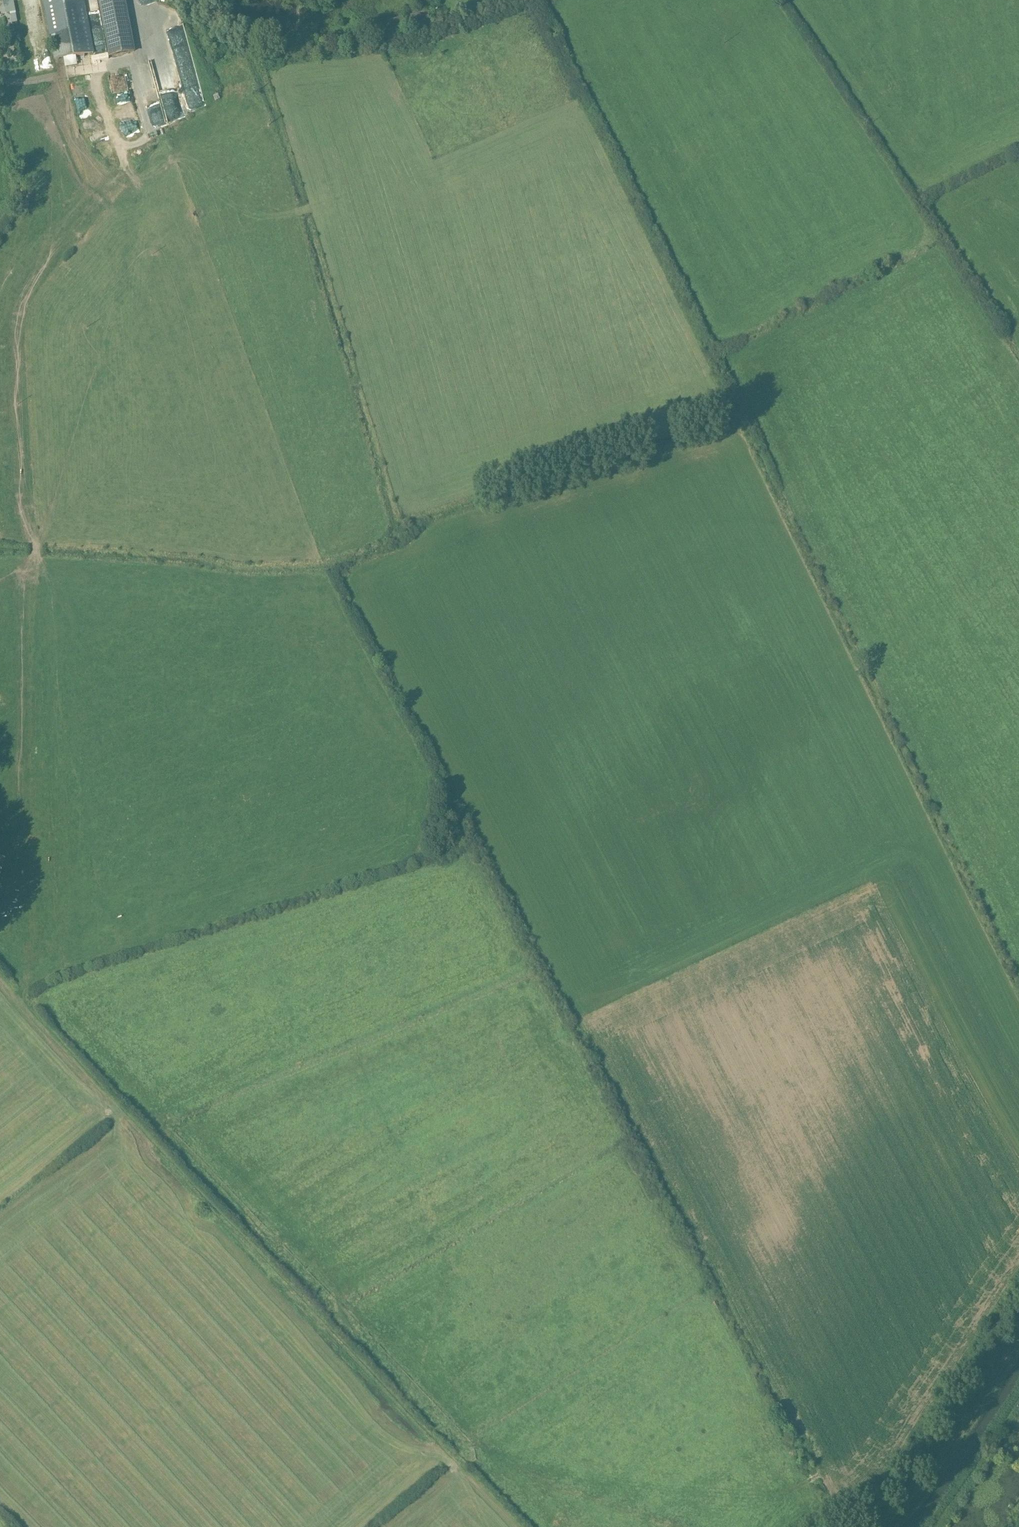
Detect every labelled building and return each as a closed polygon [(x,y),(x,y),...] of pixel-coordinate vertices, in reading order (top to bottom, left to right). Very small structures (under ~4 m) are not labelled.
[(16,0),(7,1),(8,14),(12,13),(12,23),(17,22),(16,0)] [(54,60),(94,53),(84,0),(43,0),(54,60)] [(109,56),(134,51),(124,0),(99,0),(109,56)] [(177,68),(193,64),(184,28),(168,32),(177,68)]
